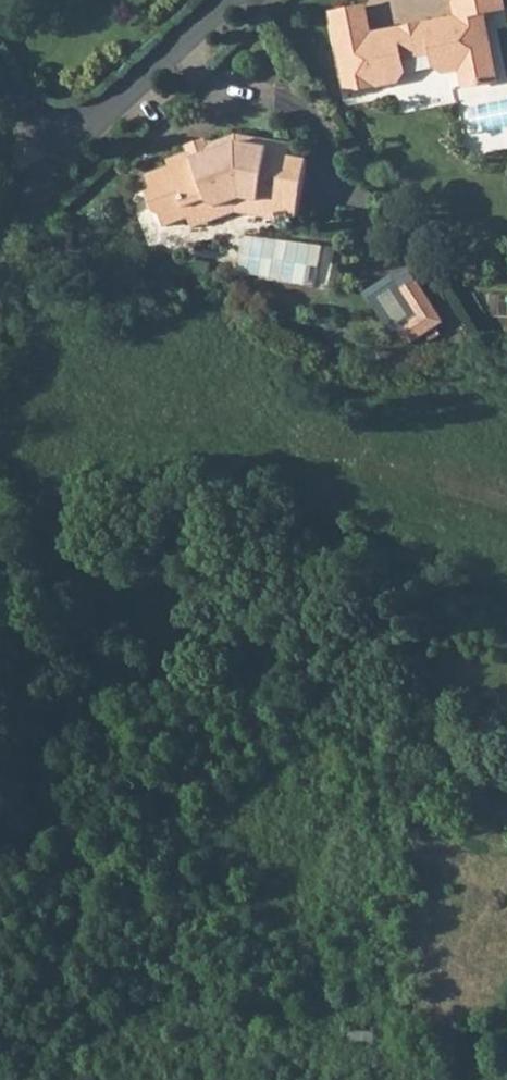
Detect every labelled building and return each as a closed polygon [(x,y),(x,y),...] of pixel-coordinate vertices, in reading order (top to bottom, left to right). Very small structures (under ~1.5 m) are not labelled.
[(503,0),(454,0),(458,18),(371,35),(366,6),(339,12),(344,39),(338,41),(348,91),(375,86),(374,82),(380,81),(380,85),(399,82),(405,71),(403,58),(433,52),(435,65),(446,72),(462,69),(466,87),(497,81),(488,32),(479,34),(475,16),(505,10),(503,0)] [(344,39),(339,12),(333,13),(338,41),(344,39)] [(194,158),(189,155),(171,161),(173,168),(151,177),(156,188),(151,195),(158,213),(166,215),(170,228),(196,220),(192,209),(212,202),(215,207),(223,209),(245,201),(261,203),(261,206),(274,208),(280,217),(299,220),(310,163),(292,159),(294,146),(241,134),(215,143),(212,151),(194,158)] [(193,153),(189,155),(194,158),(212,151),(215,143),(211,145),(209,140),(191,147),(193,153)] [(192,209),(196,220),(199,230),(240,216),(279,223),(280,217),(274,208),(261,206),(261,203),(245,201),(223,209),(215,207),(212,202),(192,209)] [(406,340),(416,357),(452,334),(425,292),(409,302),(426,328),(406,340)]
